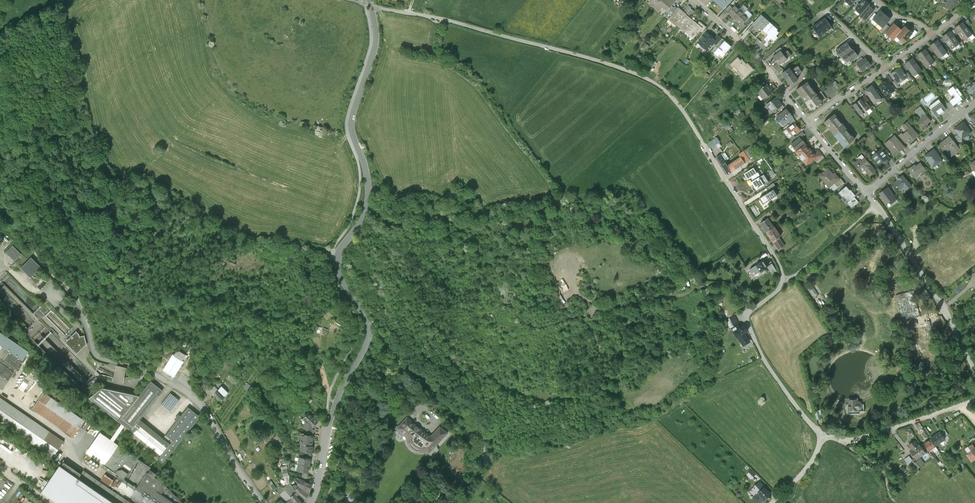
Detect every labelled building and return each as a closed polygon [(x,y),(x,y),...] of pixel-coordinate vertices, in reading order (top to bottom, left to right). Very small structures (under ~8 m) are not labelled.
[(654,8),(661,0),(652,0),(649,4),(654,8)] [(654,8),(658,12),(663,6),(668,10),(671,6),(676,0),(661,0),(654,8)] [(869,5),(870,4),(866,0),(865,0),(856,11),(861,15),(869,5)] [(943,5),(952,9),(953,7),(957,6),(960,0),(945,0),(943,5)] [(725,15),(728,12),(732,7),(730,5),(722,13),(725,15)] [(728,12),(733,16),(739,9),(735,5),(732,7),(728,12)] [(861,15),(860,16),(865,21),(875,10),(869,5),(861,15)] [(672,22),(682,10),(678,7),(677,8),(673,13),(668,19),(672,22)] [(695,11),(691,8),(686,13),(686,14),(689,16),(692,12),(693,13),(695,11)] [(735,18),(737,21),(744,13),(739,9),(733,16),(735,18)] [(684,11),(682,10),(672,22),(676,26),(677,25),(686,14),(686,13),(684,11)] [(872,19),(877,24),(886,15),(881,10),(872,19)] [(748,17),(744,13),(737,21),(741,24),(748,17)] [(677,25),(685,31),(694,20),(689,16),(686,14),(677,25)] [(762,31),(763,30),(770,22),(761,14),(747,30),(750,32),(753,29),(756,31),(759,28),(762,31)] [(891,19),(886,15),(877,24),(882,28),(891,19)] [(751,20),(748,17),(741,24),(739,27),(742,30),(751,20)] [(825,19),(812,28),(819,37),(831,28),(825,19)] [(693,38),(700,30),(702,27),(697,23),(694,20),(685,31),(693,38)] [(699,21),(697,23),(702,27),(700,30),(702,32),(707,27),(699,21)] [(778,29),(770,22),(763,30),(768,35),(764,39),(767,42),(764,45),(767,47),(770,43),(769,41),(771,39),(774,41),(778,37),(776,36),(779,33),(777,30),(778,29)] [(955,27),(964,40),(972,35),(966,27),(963,23),(962,22),(955,27)] [(885,34),(889,37),(898,27),(894,24),(890,28),(885,34)] [(884,35),(885,34),(890,28),(888,26),(882,33),(884,35)] [(901,31),(898,27),(889,37),(893,40),(896,36),(901,31)] [(896,36),(900,40),(908,30),(905,27),(901,31),(896,36)] [(912,33),(908,30),(900,40),(904,43),(909,37),(912,33)] [(909,37),(911,39),(917,32),(915,30),(912,33),(909,37)] [(959,44),(950,31),(942,36),(951,49),(959,44)] [(706,32),(698,42),(708,51),(714,43),(717,45),(722,38),(717,34),(714,38),(706,32)] [(715,47),(717,49),(724,40),(722,38),(717,45),(715,47)] [(717,49),(714,53),(718,56),(720,54),(723,57),(732,46),(725,40),(724,40),(717,49)] [(946,53),(937,40),(929,46),(939,59),(946,53)] [(835,51),(842,57),(852,49),(847,42),(835,51)] [(853,49),(852,49),(842,57),(848,63),(858,56),(853,49)] [(917,54),(926,67),(934,62),(924,49),(917,54)] [(787,50),(783,54),(787,59),(791,56),(787,50)] [(777,53),(773,57),(775,60),(777,63),(778,65),(779,65),(787,59),(783,54),(780,51),(777,53)] [(729,64),(733,68),(734,66),(745,78),(754,69),(748,62),(747,63),(742,58),(741,60),(738,57),(729,64)] [(872,65),(866,58),(857,65),(862,72),(872,65)] [(905,63),(914,76),(921,71),(912,58),(905,63)] [(777,63),(773,66),(777,71),(779,73),(783,70),(782,68),(781,68),(779,65),(778,65),(777,63)] [(782,73),(786,79),(794,73),(792,70),(790,67),(782,73)] [(890,74),(895,80),(897,84),(907,77),(905,74),(900,67),(890,74)] [(796,76),(794,73),(786,79),(790,85),(798,79),(796,76)] [(878,85),(886,96),(894,90),(890,84),(887,79),(878,85)] [(758,85),(760,89),(766,85),(762,80),(758,85)] [(797,89),(806,102),(817,94),(808,81),(797,89)] [(971,96),(974,93),(974,82),(974,81),(965,87),(971,96)] [(760,89),(757,91),(763,99),(773,92),(767,84),(766,85),(760,89)] [(871,85),(864,90),(874,104),(881,99),(878,96),(871,85)] [(956,97),(951,100),(956,106),(965,100),(954,85),(947,90),(951,95),(953,93),(956,97)] [(821,91),(817,94),(823,102),(826,99),(821,91)] [(923,98),(926,102),(934,97),(931,92),(923,98)] [(823,102),(817,94),(806,102),(812,110),(823,102)] [(862,98),(858,101),(865,111),(870,108),(865,102),(868,100),(864,95),(862,97),(862,98)] [(776,97),(767,104),(773,112),(778,108),(782,105),(776,97)] [(951,100),(946,103),(951,110),(956,106),(951,100)] [(860,115),(865,111),(858,101),(853,105),(852,104),(850,106),(854,110),(856,109),(860,115)] [(933,113),(938,120),(946,115),(945,114),(948,112),(942,105),(940,102),(932,108),(935,111),(933,113)] [(946,102),(942,105),(948,112),(951,110),(946,103),(946,102)] [(916,122),(923,131),(929,127),(927,125),(931,121),(920,107),(915,111),(921,118),(916,122)] [(787,109),(777,117),(783,125),(788,121),(793,117),(787,109)] [(829,129),(834,135),(845,127),(834,114),(824,123),(829,129)] [(898,136),(905,143),(907,141),(909,143),(918,135),(906,122),(902,126),(906,131),(902,134),(901,133),(898,136)] [(963,122),(954,129),(958,134),(961,139),(971,132),(967,127),(963,122)] [(792,125),(787,129),(792,136),(794,135),(800,129),(795,123),(792,125)] [(967,127),(971,132),(972,134),(974,132),(974,131),(970,124),(967,127)] [(855,139),(845,127),(834,135),(839,141),(844,148),(855,139)] [(894,135),(884,144),(894,155),(904,147),(894,135)] [(959,149),(948,136),(939,144),(946,152),(950,148),(954,153),(959,149)] [(706,144),(709,149),(716,144),(719,142),(716,137),(706,144)] [(803,140),(803,141),(801,138),(800,137),(798,138),(791,144),(794,148),(796,151),(806,143),(803,140)] [(796,151),(802,158),(811,150),(806,143),(796,151)] [(756,155),(756,154),(750,146),(743,151),(749,160),(756,155)] [(871,157),(878,165),(884,160),(886,163),(890,159),(880,148),(871,157)] [(933,149),(923,156),(932,168),(942,160),(933,149)] [(814,154),(811,150),(802,158),(807,165),(814,159),(816,161),(822,155),(819,150),(814,154)] [(745,162),(749,160),(743,151),(736,155),(738,158),(741,156),(745,162)] [(719,155),(716,157),(721,165),(725,163),(719,155)] [(825,158),(822,155),(816,161),(818,164),(825,158)] [(738,158),(727,166),(732,172),(745,162),(741,156),(738,158)] [(870,176),(876,171),(864,158),(861,161),(859,159),(854,163),(862,172),(864,170),(870,176)] [(728,174),(732,172),(727,166),(725,162),(725,163),(721,165),(728,174)] [(914,165),(907,169),(913,178),(924,169),(920,163),(915,166),(914,165)] [(743,174),(747,180),(756,174),(752,168),(743,174)] [(828,168),(819,175),(829,187),(834,183),(840,179),(835,173),(833,174),(828,168)] [(753,181),(758,189),(769,182),(764,174),(753,181)] [(902,175),(893,183),(899,191),(904,187),(906,190),(911,186),(902,175)] [(838,187),(845,183),(841,178),(840,179),(834,183),(838,187)] [(838,192),(842,197),(844,196),(848,202),(854,197),(856,196),(850,189),(849,190),(846,186),(838,192)] [(887,187),(878,194),(886,204),(889,201),(891,203),(896,199),(887,187)] [(774,189),(759,198),(763,204),(778,195),(774,189)] [(847,203),(851,207),(859,202),(854,197),(848,202),(847,203)] [(760,223),(766,232),(774,227),(768,218),(760,223)] [(780,236),(774,227),(766,232),(772,241),(778,237),(780,236)] [(784,245),(778,237),(772,241),(778,249),(784,245)] [(13,246),(6,253),(14,261),(21,254),(13,246)] [(31,257),(21,268),(30,278),(41,267),(31,257)] [(763,260),(756,265),(760,271),(764,268),(767,266),(763,260)] [(773,274),(778,271),(772,263),(768,266),(773,274)] [(756,265),(750,269),(751,271),(754,270),(756,274),(757,273),(760,271),(756,265)] [(751,271),(750,269),(747,271),(753,279),(759,275),(757,273),(756,274),(754,275),(751,271)] [(808,290),(814,298),(818,295),(813,287),(808,290)] [(902,321),(908,319),(920,316),(914,291),(896,295),(902,321)] [(930,324),(927,315),(920,316),(908,319),(910,329),(930,324)] [(734,316),(726,320),(730,328),(738,324),(734,316)] [(939,364),(930,324),(910,329),(920,369),(939,364)] [(734,331),(738,337),(745,333),(748,332),(745,325),(741,327),(734,331)] [(65,343),(76,354),(86,344),(84,336),(79,337),(79,335),(76,332),(65,343)] [(0,333),(0,388),(3,390),(29,352),(0,333)] [(750,342),(745,333),(738,337),(743,346),(750,342)] [(172,354),(163,369),(174,376),(187,355),(177,349),(173,355),(172,354)] [(117,365),(113,382),(122,384),(126,368),(117,365)] [(102,388),(89,398),(119,421),(119,422),(141,440),(140,442),(145,446),(146,444),(160,456),(157,459),(162,464),(199,416),(188,407),(180,416),(178,415),(175,420),(176,421),(162,438),(155,432),(153,430),(153,431),(139,420),(162,391),(150,381),(138,396),(102,388)] [(215,393),(218,389),(214,386),(210,390),(214,394),(215,393)] [(228,393),(221,386),(218,389),(215,393),(222,400),(228,393)] [(85,421),(43,393),(32,409),(73,438),(85,421)] [(179,400),(170,393),(161,405),(170,412),(179,400)] [(0,398),(0,423),(52,459),(64,442),(0,398)] [(857,402),(857,399),(849,399),(849,413),(857,413),(857,410),(858,410),(860,410),(861,408),(862,407),(862,406),(861,404),(860,403),(858,402),(857,402)] [(302,418),(305,421),(303,428),(306,429),(311,430),(311,429),(312,427),(317,421),(314,418),(310,414),(308,412),(302,418)] [(432,454),(437,449),(434,446),(446,433),(439,428),(432,435),(431,436),(430,436),(428,435),(420,430),(419,428),(417,426),(415,425),(413,424),(406,418),(397,427),(405,436),(407,439),(408,441),(409,444),(411,447),(414,449),(416,450),(418,451),(422,451),(425,451),(428,451),(430,453),(432,454)] [(940,432),(930,439),(935,446),(945,439),(943,437),(940,432)] [(104,465),(118,446),(100,433),(86,453),(104,465)] [(304,435),(303,436),(301,435),(299,444),(301,444),(311,446),(313,436),(307,435),(304,435)] [(938,450),(935,446),(930,439),(924,443),(929,451),(931,449),(934,453),(938,450)] [(915,441),(909,445),(912,449),(910,451),(916,459),(925,453),(920,444),(918,446),(915,441)] [(312,447),(311,446),(301,444),(299,451),(306,452),(310,453),(312,452),(312,447)] [(972,444),(968,447),(971,451),(968,454),(966,455),(967,456),(968,456),(972,461),(974,460),(974,449),(972,444)] [(118,446),(104,465),(119,476),(112,485),(119,490),(119,491),(121,492),(122,491),(139,502),(182,502),(166,487),(168,485),(162,481),(162,482),(154,477),(156,474),(150,470),(151,468),(118,446)] [(246,453),(244,449),(241,451),(242,452),(237,454),(241,461),(243,459),(241,456),(246,453)] [(489,464),(487,454),(481,455),(482,465),(489,464)] [(298,458),(297,464),(309,466),(310,460),(309,459),(303,458),(298,457),(298,458)] [(920,459),(914,463),(919,468),(924,464),(920,459)] [(59,466),(41,492),(57,502),(113,502),(78,479),(80,475),(64,463),(61,467),(59,466)] [(308,472),(309,466),(297,464),(296,471),(303,472),(307,473),(308,472)] [(751,470),(747,474),(751,478),(755,474),(751,470)] [(80,475),(78,479),(113,502),(126,502),(127,501),(83,471),(80,475)] [(104,475),(101,481),(110,485),(113,479),(104,475)] [(304,492),(308,495),(311,485),(307,483),(300,479),(298,485),(301,488),(305,489),(304,492)] [(305,500),(308,495),(304,492),(300,490),(292,481),(289,483),(296,492),(297,493),(298,494),(305,500)] [(760,481),(755,485),(755,486),(752,488),(757,493),(753,497),(759,502),(770,494),(760,481)] [(291,498),(290,497),(296,492),(289,483),(286,485),(283,488),(279,491),(281,493),(280,494),(287,502),(291,498)] [(287,502),(288,502),(301,502),(296,496),(298,494),(297,493),(296,492),(290,497),(291,498),(287,502)]
